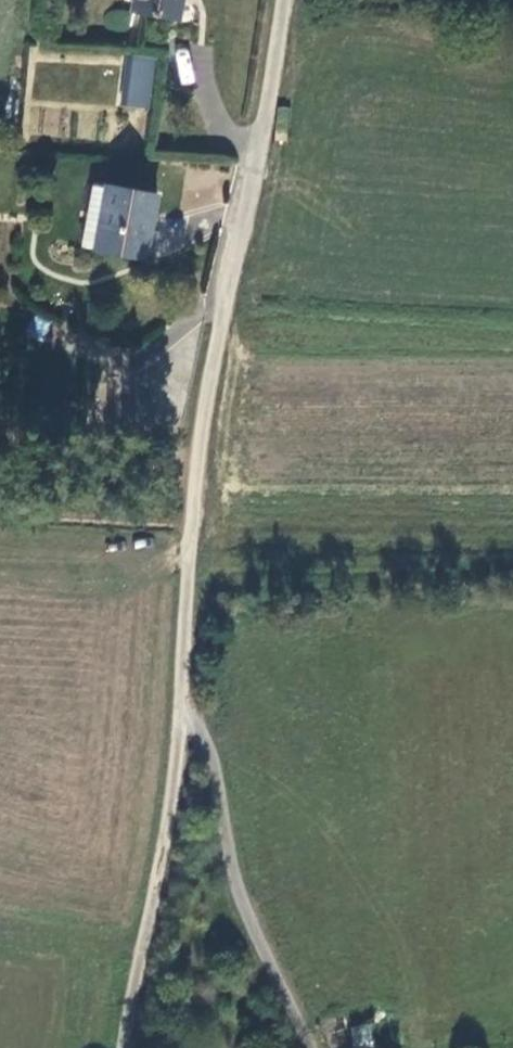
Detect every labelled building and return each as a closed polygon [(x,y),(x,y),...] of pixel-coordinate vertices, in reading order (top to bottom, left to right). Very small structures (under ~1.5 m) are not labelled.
[(187,0),(137,0),(136,9),(184,19),(187,0)] [(129,28),(129,11),(105,11),(105,28),(129,28)] [(176,49),(180,83),(193,82),(188,47),(176,49)] [(150,108),(155,62),(125,61),(121,106),(150,108)] [(173,197),(107,184),(94,247),(161,258),(173,197)] [(44,342),(51,322),(35,316),(27,335),(44,342)] [(352,1047),(372,1047),(371,1024),(351,1025),(352,1047)]
